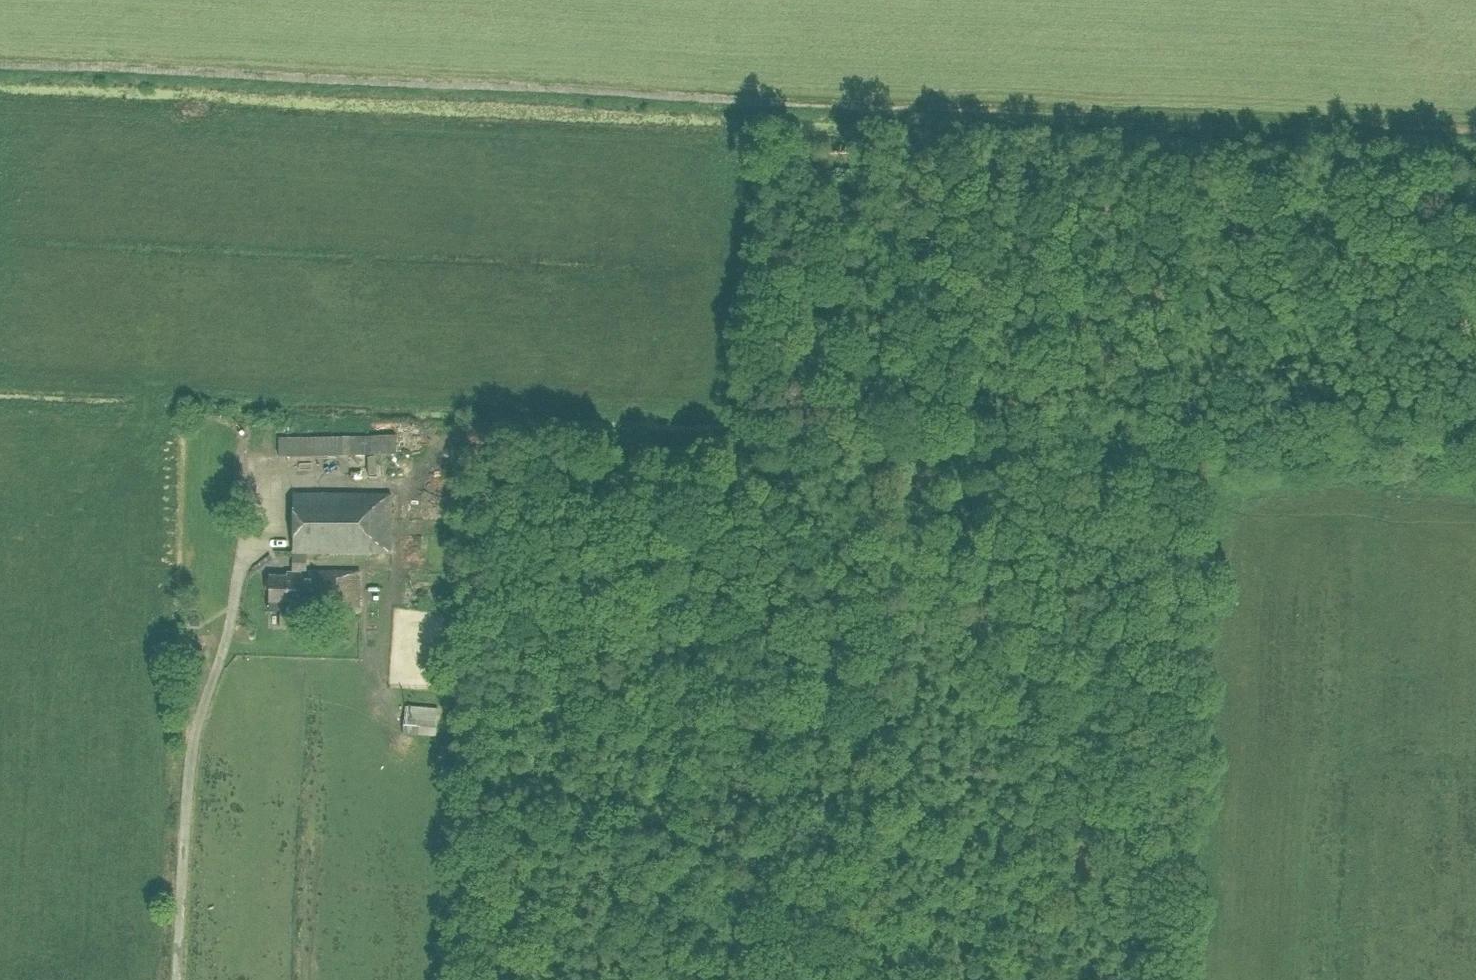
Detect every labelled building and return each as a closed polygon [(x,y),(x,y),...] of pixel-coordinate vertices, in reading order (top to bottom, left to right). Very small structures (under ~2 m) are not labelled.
[(373,436),(286,438),(277,437),(277,457),(286,457),(373,455),(395,454),(395,436),(373,436)] [(363,475),(364,493),(379,492),(378,474),(363,475)] [(286,572),(286,576),(268,576),(267,612),(298,612),(298,608),(358,609),(359,571),(332,571),(305,571),(305,554),(390,553),(390,495),(292,494),(291,573),(286,572)] [(309,631),(309,644),(323,643),(322,631),(309,631)] [(434,736),(436,708),(404,706),(402,734),(434,736)]
